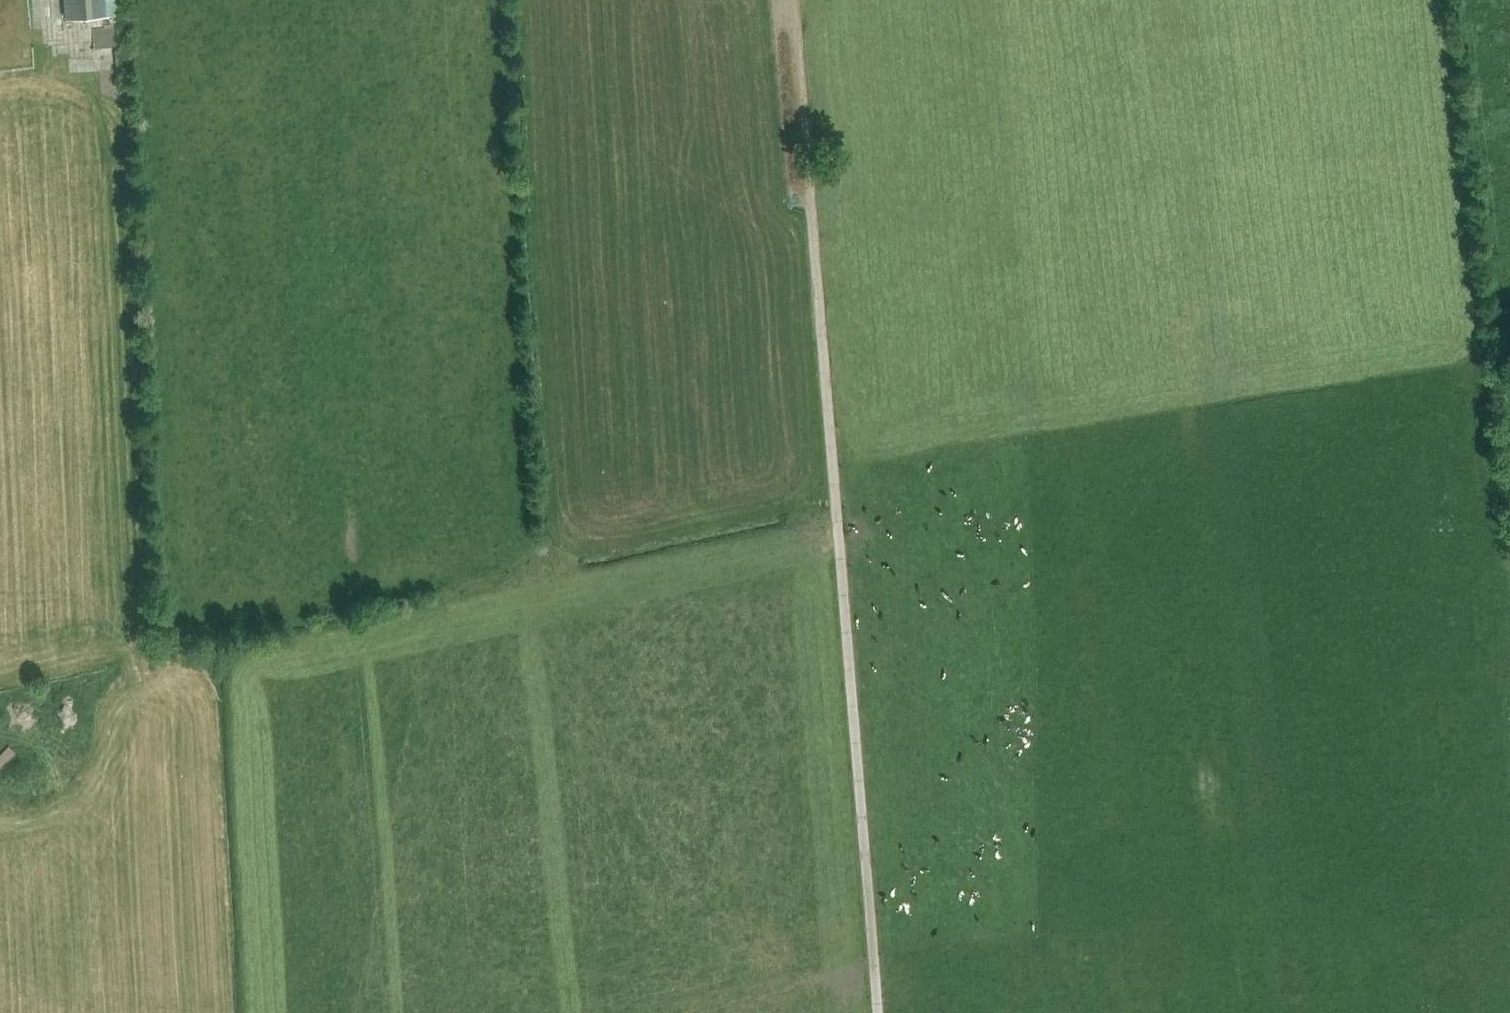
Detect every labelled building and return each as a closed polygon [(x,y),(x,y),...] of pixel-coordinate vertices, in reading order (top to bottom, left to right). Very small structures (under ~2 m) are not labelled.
[(64,19),(118,15),(117,0),(63,0),(64,19)]
